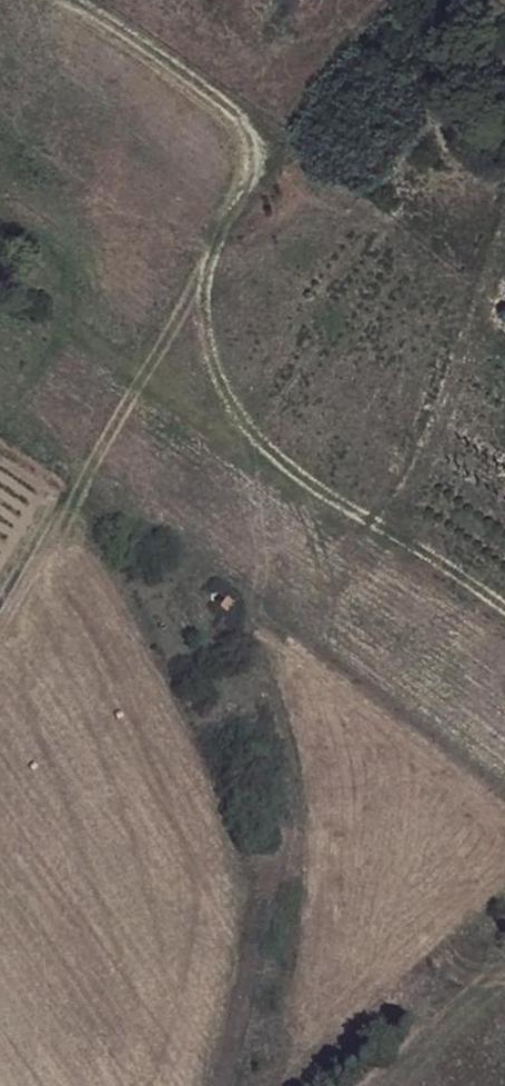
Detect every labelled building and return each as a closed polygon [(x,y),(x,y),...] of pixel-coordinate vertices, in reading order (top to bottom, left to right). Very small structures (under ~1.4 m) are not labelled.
[(231,593),(234,588),(226,584),(220,597),(227,601),(231,593)]
